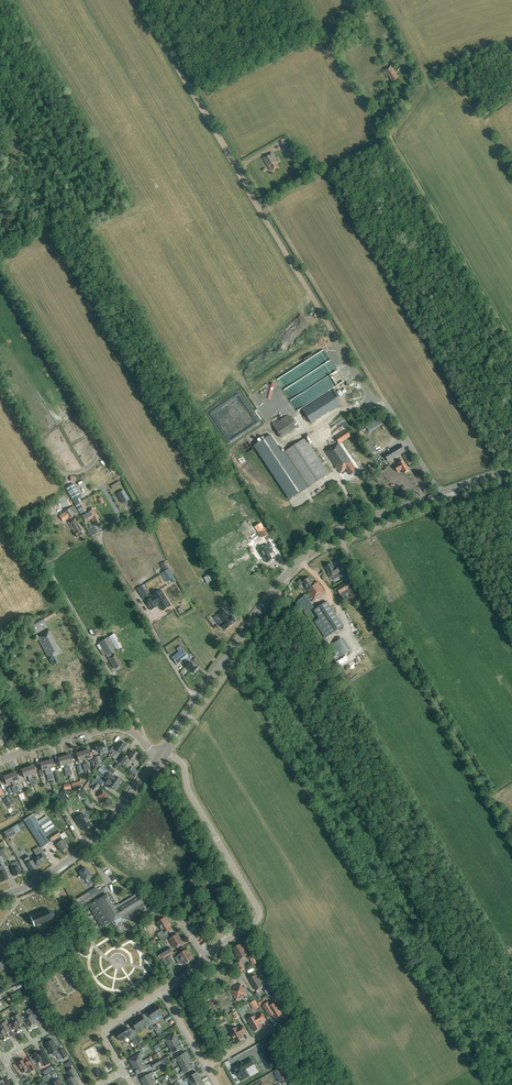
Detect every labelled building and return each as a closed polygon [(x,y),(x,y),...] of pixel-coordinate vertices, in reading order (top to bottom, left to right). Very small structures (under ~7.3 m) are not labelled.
[(396,77),(397,76),(391,65),(383,70),(387,78),(389,76),(393,82),(397,79),(396,77)] [(392,92),(389,87),(377,95),(380,100),(392,92)] [(273,171),(278,168),(276,164),(278,163),(272,153),(263,158),(270,170),(272,170),(273,171)] [(337,385),(309,402),(318,416),(346,399),(337,385)] [(282,439),(297,429),(288,415),(273,425),(282,439)] [(385,415),(382,416),(393,434),(396,433),(385,415)] [(356,470),(339,444),(351,436),(347,430),(335,438),(338,442),(325,451),(340,473),(346,469),(350,476),(356,472),(355,471),(356,470)] [(289,500),(306,489),(283,454),(270,435),(254,446),(289,500)] [(306,489),(329,474),(306,438),(283,454),(306,489)] [(374,452),(374,451),(376,450),(371,439),(365,442),(371,454),(374,452)] [(388,462),(405,452),(401,444),(384,454),(388,462)] [(408,465),(412,462),(407,454),(403,456),(408,465)] [(409,471),(403,461),(395,466),(398,473),(402,470),(404,474),(409,471)] [(82,497),(74,483),(66,488),(80,514),(80,513),(81,515),(85,522),(91,519),(94,523),(95,523),(96,524),(99,522),(96,517),(98,516),(93,508),(87,512),(86,510),(81,502),(82,502),(80,498),(82,497)] [(124,490),(117,494),(122,504),(129,500),(124,490)] [(65,494),(59,497),(62,503),(68,500),(65,494)] [(69,519),(76,513),(72,507),(64,512),(69,519)] [(83,534),(78,525),(75,520),(69,524),(72,528),(73,528),(74,530),(73,531),(77,537),(83,534)] [(264,529),(261,524),(255,527),(258,533),(264,529)] [(256,540),(250,544),(254,551),(260,548),(256,540)] [(267,544),(258,550),(263,558),(267,563),(273,560),(269,554),(272,553),(267,544)] [(166,561),(161,564),(164,570),(169,567),(166,561)] [(334,568),(331,564),(325,567),(329,574),(328,574),(330,578),(333,577),(334,580),(341,576),(343,580),(350,576),(354,574),(351,569),(347,571),(347,572),(343,575),(342,572),(338,566),(334,568)] [(177,581),(169,569),(161,574),(167,582),(171,580),(173,584),(177,581)] [(216,579),(213,573),(204,578),(207,584),(216,579)] [(314,585),(309,578),(302,583),(306,588),(306,589),(313,600),(325,593),(318,582),(314,585)] [(358,595),(353,587),(354,587),(351,581),(337,589),(342,598),(350,593),(353,598),(358,595)] [(143,585),(137,587),(143,599),(148,597),(143,585)] [(152,598),(146,602),(151,611),(157,607),(157,606),(159,605),(163,611),(171,606),(161,591),(153,596),(154,598),(153,599),(152,598)] [(320,619),(315,622),(326,638),(344,627),(338,618),(338,619),(327,603),(314,611),(320,619)] [(230,617),(223,610),(217,615),(224,623),(221,625),(226,630),(236,622),(231,616),(230,617)] [(45,622),(55,616),(52,611),(42,617),(41,615),(33,619),(31,616),(26,619),(29,624),(32,629),(35,635),(48,627),(45,622)] [(54,666),(59,663),(56,658),(59,656),(59,655),(62,653),(49,630),(36,637),(52,665),(53,664),(54,666)] [(111,656),(110,654),(122,647),(114,634),(98,643),(99,645),(97,647),(103,656),(105,655),(106,657),(107,656),(113,668),(115,668),(116,669),(120,667),(117,661),(118,661),(115,654),(111,656)] [(338,658),(351,650),(343,637),(333,643),(336,648),(333,650),(338,658)] [(177,665),(188,657),(183,650),(172,658),(177,665)] [(12,659),(18,656),(15,651),(9,654),(12,659)] [(189,663),(185,659),(182,663),(186,667),(186,668),(193,674),(198,668),(190,662),(189,663)] [(344,677),(346,675),(341,666),(338,668),(344,677)] [(122,743),(120,742),(115,749),(113,747),(109,751),(115,755),(118,752),(120,753),(123,748),(125,749),(127,745),(123,742),(122,743)] [(104,748),(103,743),(94,745),(96,751),(100,750),(101,754),(108,752),(107,747),(104,748)] [(82,752),(84,760),(91,758),(90,753),(89,750),(82,752)] [(124,754),(119,761),(120,762),(126,766),(131,760),(133,761),(138,754),(133,751),(128,757),(124,754)] [(78,762),(84,760),(82,752),(76,754),(78,762)] [(64,757),(69,775),(72,775),(69,764),(73,763),(71,755),(64,757)] [(66,776),(69,775),(64,757),(58,758),(60,766),(63,765),(66,776)] [(46,762),(48,770),(49,774),(51,780),(53,779),(51,769),(54,768),(52,760),(46,762)] [(42,771),(48,770),(46,762),(39,763),(42,771)] [(27,768),(30,775),(36,773),(33,765),(27,768)] [(35,788),(34,785),(31,779),(30,775),(27,768),(21,770),(24,778),(27,776),(31,787),(32,789),(35,788)] [(9,775),(12,782),(19,780),(16,772),(9,775)] [(106,778),(108,779),(118,786),(121,781),(115,776),(114,777),(109,773),(106,778)] [(6,785),(12,782),(9,775),(3,777),(6,785)] [(101,786),(104,782),(97,777),(95,781),(101,786)] [(115,790),(118,786),(108,779),(105,784),(108,786),(107,787),(111,789),(112,788),(115,790)] [(80,781),(71,783),(74,790),(82,788),(80,781)] [(96,791),(97,790),(100,786),(93,781),(91,784),(93,785),(91,788),(96,791)] [(63,791),(58,794),(63,802),(68,799),(63,791)] [(107,802),(110,797),(101,791),(97,797),(102,800),(103,799),(107,802)] [(7,807),(13,804),(8,796),(3,799),(7,807)] [(89,809),(93,806),(86,800),(83,803),(89,809)] [(38,822),(33,814),(24,821),(42,848),(51,842),(53,840),(61,852),(68,848),(63,839),(66,837),(63,832),(60,835),(57,831),(54,827),(52,823),(49,819),(47,816),(38,822)] [(82,828),(84,831),(91,827),(88,822),(83,814),(74,820),(81,828),(82,828)] [(22,822),(18,824),(21,830),(26,828),(22,822)] [(12,828),(4,832),(7,839),(15,834),(12,828)] [(41,864),(46,860),(41,853),(42,852),(38,846),(32,850),(37,857),(31,861),(29,859),(27,855),(23,858),(25,862),(27,864),(26,864),(32,872),(36,869),(35,867),(37,866),(37,867),(41,864)] [(15,877),(21,875),(18,867),(19,866),(17,862),(11,864),(12,869),(15,877)] [(4,868),(0,869),(0,881),(1,882),(8,879),(5,871),(4,868)] [(92,883),(89,878),(92,876),(86,868),(80,872),(84,877),(83,877),(86,880),(89,885),(92,883)] [(208,895),(217,890),(211,880),(202,885),(208,895)] [(199,885),(197,882),(194,884),(193,883),(186,887),(189,892),(196,888),(196,887),(199,885)] [(95,888),(76,900),(78,904),(79,903),(83,901),(98,892),(95,888)] [(138,889),(133,892),(135,896),(120,905),(119,904),(115,906),(107,895),(100,899),(98,900),(98,899),(88,905),(102,928),(112,923),(114,922),(116,925),(123,920),(149,904),(146,902),(143,898),(146,896),(138,889)] [(211,909),(220,904),(216,897),(209,901),(210,902),(208,903),(211,909)] [(34,926),(52,919),(54,915),(52,911),(48,910),(30,917),(34,926)] [(167,923),(165,919),(158,923),(162,931),(157,934),(161,939),(168,935),(166,932),(171,929),(167,922),(167,923)] [(174,948),(183,943),(180,939),(181,938),(179,936),(178,935),(178,934),(169,939),(174,948)] [(244,951),(241,944),(233,949),(237,956),(236,956),(239,960),(248,955),(245,951),(244,951)] [(170,947),(158,955),(161,960),(173,953),(170,947)] [(179,955),(175,958),(179,964),(182,962),(184,965),(193,959),(188,950),(178,955),(179,955)] [(167,966),(174,962),(170,956),(163,960),(167,966)] [(239,971),(245,968),(241,961),(236,965),(239,971)] [(258,980),(255,976),(250,979),(252,983),(251,983),(256,991),(262,987),(258,979),(258,980)] [(243,988),(241,985),(235,988),(231,990),(233,995),(234,994),(237,1000),(244,995),(246,999),(251,996),(248,991),(249,991),(246,987),(243,988)] [(259,1007),(255,1000),(249,1004),(254,1011),(259,1007)] [(271,1006),(269,1002),(263,1006),(269,1017),(272,1015),(275,1019),(283,1015),(276,1003),(271,1006)] [(244,1011),(247,1010),(245,1005),(237,1010),(242,1017),(246,1014),(244,1011)] [(147,1019),(151,1026),(154,1023),(152,1020),(162,1014),(157,1006),(147,1012),(150,1017),(147,1019)] [(30,1028),(36,1024),(34,1020),(38,1018),(32,1008),(26,1011),(29,1017),(25,1019),(30,1028)] [(266,1020),(262,1013),(255,1017),(255,1016),(248,1020),(254,1031),(262,1027),(260,1024),(266,1020)] [(11,1025),(9,1026),(12,1031),(14,1030),(16,1033),(22,1029),(20,1026),(24,1024),(18,1014),(12,1018),(14,1023),(11,1025)] [(154,1029),(151,1026),(147,1019),(144,1020),(142,1016),(131,1023),(136,1030),(144,1025),(146,1029),(149,1027),(151,1031),(154,1029)] [(9,1037),(7,1034),(10,1032),(5,1022),(0,1025),(0,1029),(1,1031),(0,1031),(0,1036),(3,1041),(9,1037)] [(246,1032),(243,1026),(237,1029),(237,1028),(230,1031),(232,1036),(234,1039),(236,1042),(243,1038),(241,1035),(246,1032)] [(131,1029),(128,1031),(126,1027),(115,1033),(120,1041),(128,1036),(130,1039),(132,1038),(135,1042),(132,1043),(135,1046),(137,1045),(138,1046),(141,1044),(136,1036),(131,1029)] [(169,1047),(179,1041),(174,1033),(162,1041),(163,1043),(166,1042),(169,1047)] [(55,1045),(52,1040),(46,1044),(48,1048),(47,1048),(51,1054),(53,1053),(56,1056),(60,1054),(63,1059),(68,1057),(63,1049),(59,1052),(58,1050),(59,1050),(56,1045),(55,1045)] [(179,1041),(169,1047),(172,1051),(169,1053),(170,1056),(183,1048),(179,1041)] [(265,1063),(271,1060),(266,1050),(259,1054),(265,1063)] [(40,1055),(38,1052),(32,1055),(32,1056),(30,1058),(33,1062),(35,1061),(37,1064),(41,1061),(44,1067),(50,1063),(44,1053),(40,1055)] [(133,1067),(143,1061),(140,1056),(143,1055),(142,1052),(129,1060),(133,1067)] [(180,1066),(190,1060),(186,1053),(173,1060),(174,1063),(177,1061),(180,1066)] [(171,1062),(168,1057),(160,1061),(163,1066),(171,1062)] [(153,1068),(161,1063),(159,1059),(151,1064),(153,1068)] [(241,1063),(233,1067),(236,1072),(235,1073),(237,1077),(238,1076),(241,1081),(249,1076),(244,1069),(253,1064),(250,1059),(241,1064),(241,1063)] [(27,1065),(24,1060),(16,1065),(18,1064),(23,1073),(29,1069),(31,1072),(35,1070),(31,1063),(27,1065)] [(190,1060),(180,1066),(183,1071),(180,1073),(182,1075),(195,1068),(190,1060)] [(143,1061),(133,1067),(137,1075),(150,1067),(149,1065),(146,1066),(143,1061)] [(283,1074),(281,1071),(280,1068),(274,1072),(277,1077),(279,1076),(283,1074)] [(74,1078),(77,1076),(73,1069),(68,1072),(71,1078),(67,1080),(70,1084),(79,1084),(74,1078)] [(155,1081),(152,1076),(155,1074),(153,1072),(140,1079),(143,1084),(148,1084),(155,1081)] [(202,1080),(197,1072),(184,1080),(186,1082),(189,1081),(191,1084),(193,1084),(202,1080)]
